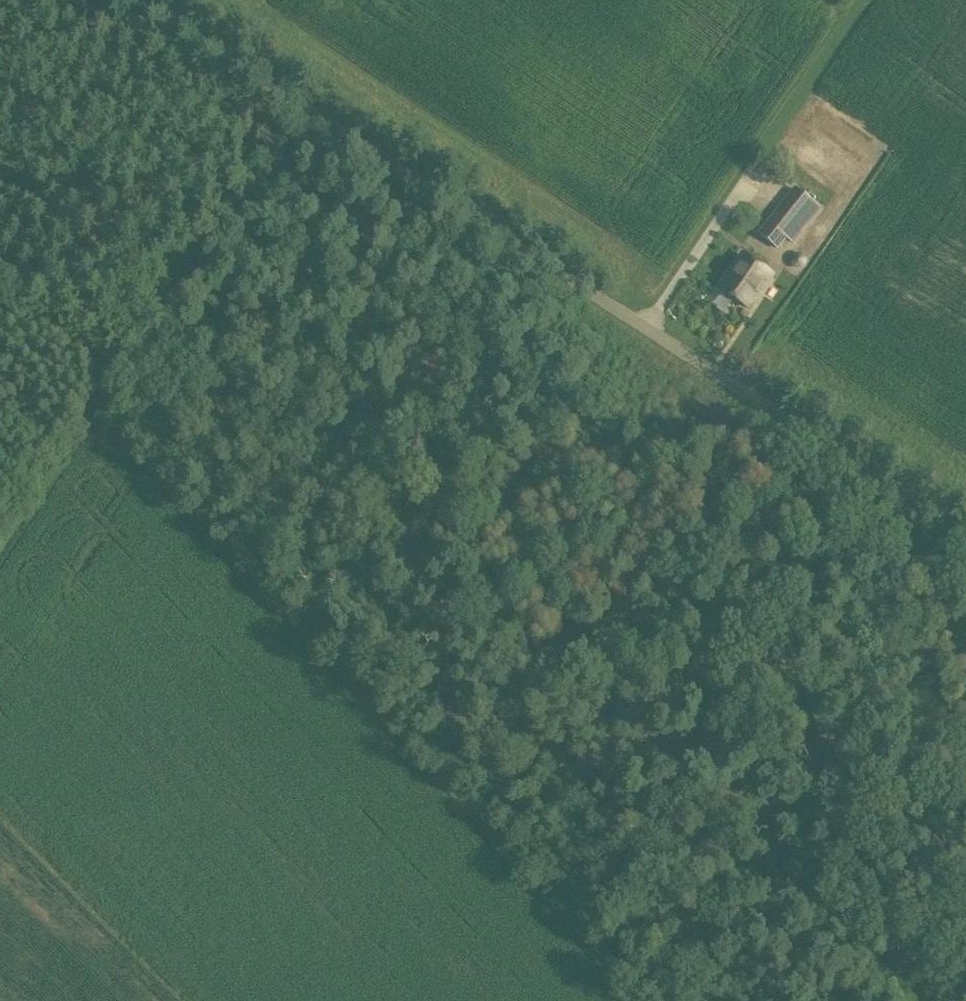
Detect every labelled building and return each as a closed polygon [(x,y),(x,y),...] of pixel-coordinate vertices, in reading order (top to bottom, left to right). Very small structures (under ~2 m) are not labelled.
[(779,250),(815,204),(793,187),(757,233),(779,250)] [(751,309),(775,274),(744,253),(720,288),(751,309)]
